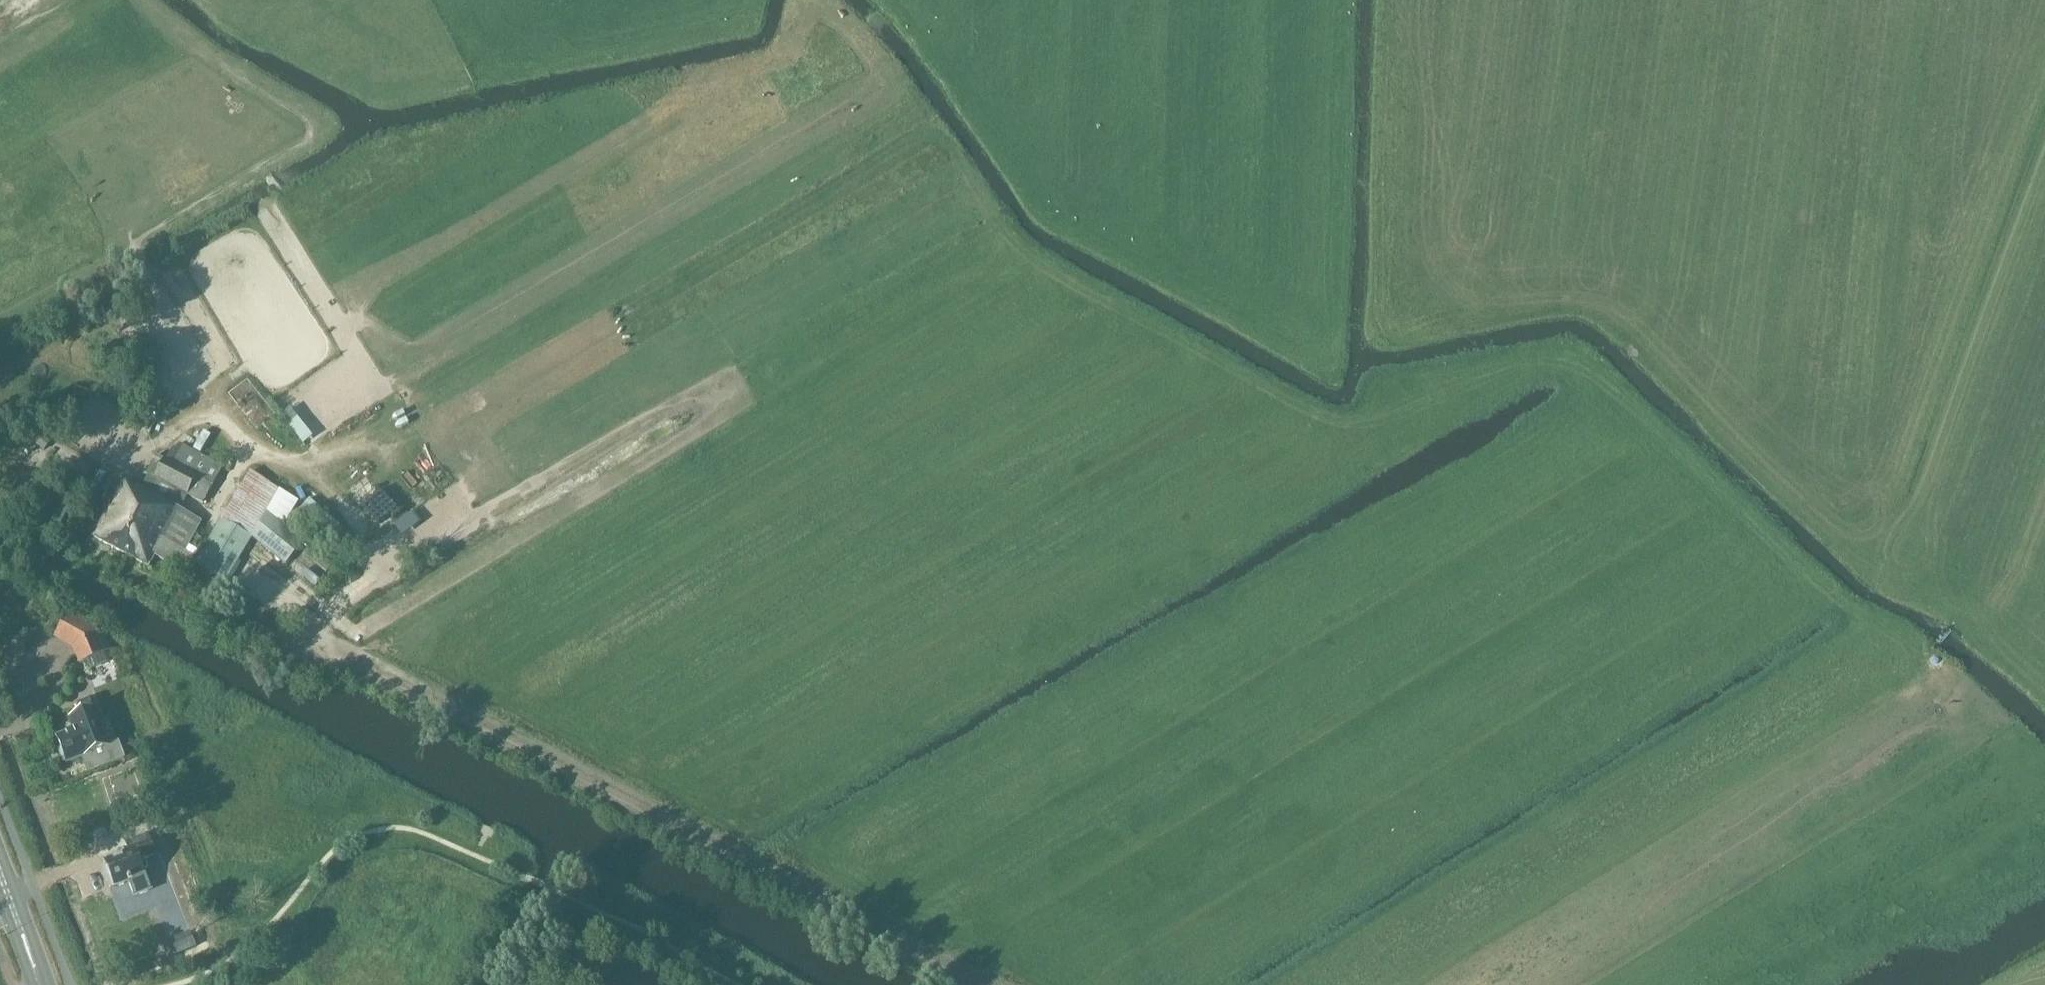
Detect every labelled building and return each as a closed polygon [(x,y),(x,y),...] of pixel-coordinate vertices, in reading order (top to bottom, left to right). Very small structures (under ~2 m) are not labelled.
[(286,567),(305,544),(284,527),(299,503),(252,473),(195,564),(226,584),(253,539),(286,567)] [(126,481),(95,537),(150,567),(156,556),(178,567),(202,523),(126,481)] [(95,629),(68,613),(56,634),(76,646),(83,663),(110,652),(101,629),(96,631),(95,629)] [(57,738),(61,749),(58,750),(63,762),(66,761),(67,764),(85,757),(86,761),(90,763),(94,764),(101,761),(104,758),(105,753),(103,749),(110,747),(92,702),(86,704),(85,702),(78,705),(82,715),(70,719),(74,731),(57,738)] [(106,875),(111,887),(113,886),(114,888),(128,883),(133,896),(151,889),(141,861),(157,855),(149,834),(125,842),(130,854),(105,864),(106,868),(105,868),(108,875),(106,875)]
